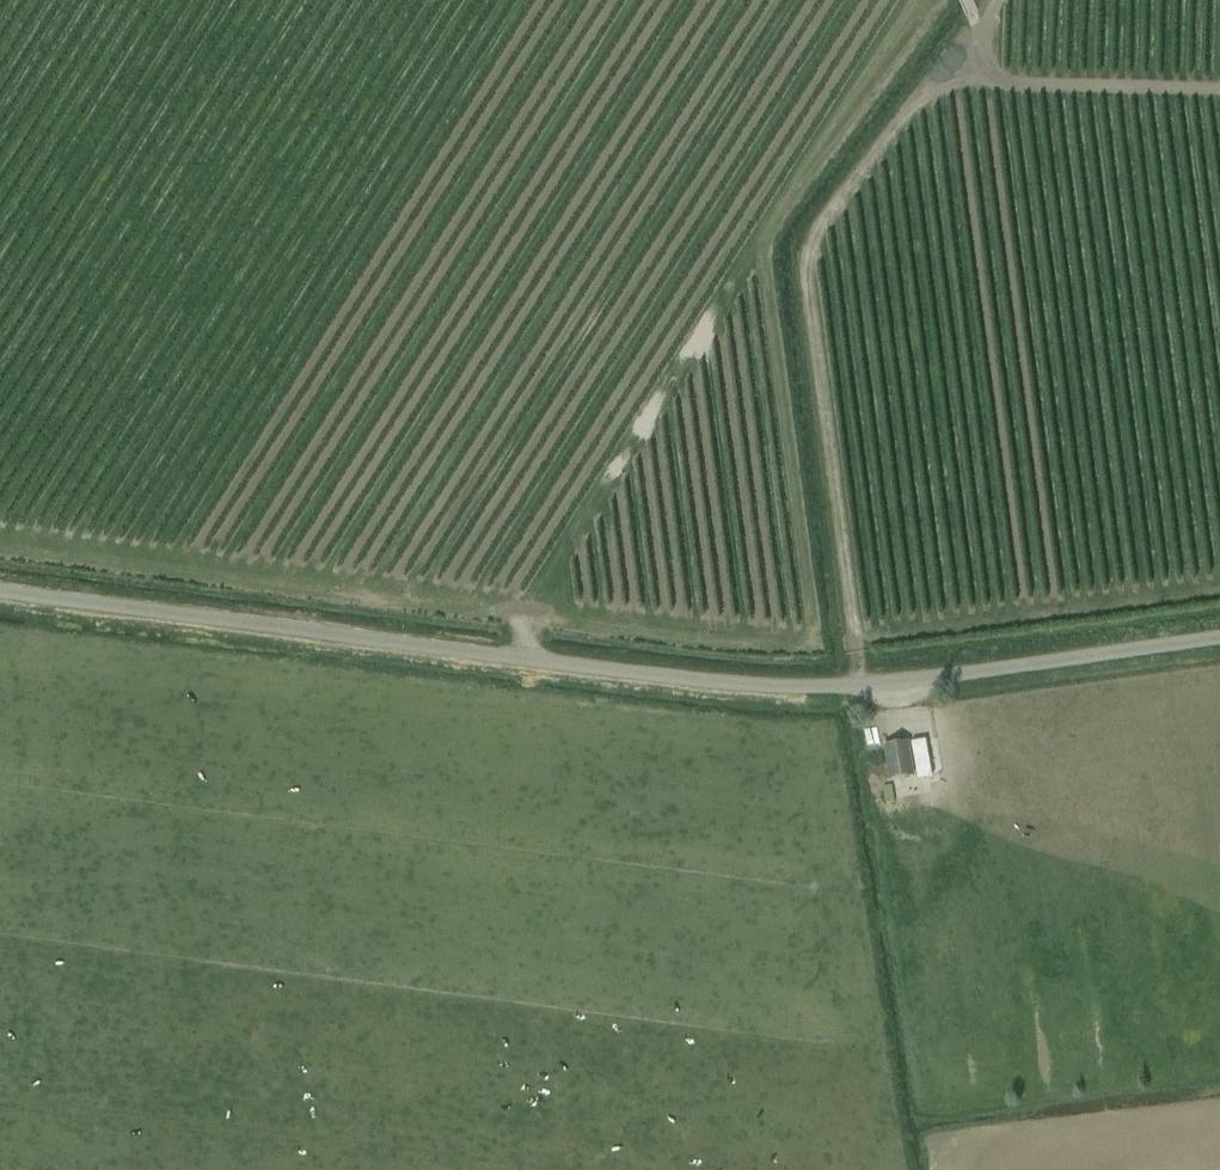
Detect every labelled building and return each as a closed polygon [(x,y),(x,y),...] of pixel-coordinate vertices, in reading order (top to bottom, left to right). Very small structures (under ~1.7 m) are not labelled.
[(910,743),(885,746),(890,780),(915,777),(910,743)]
